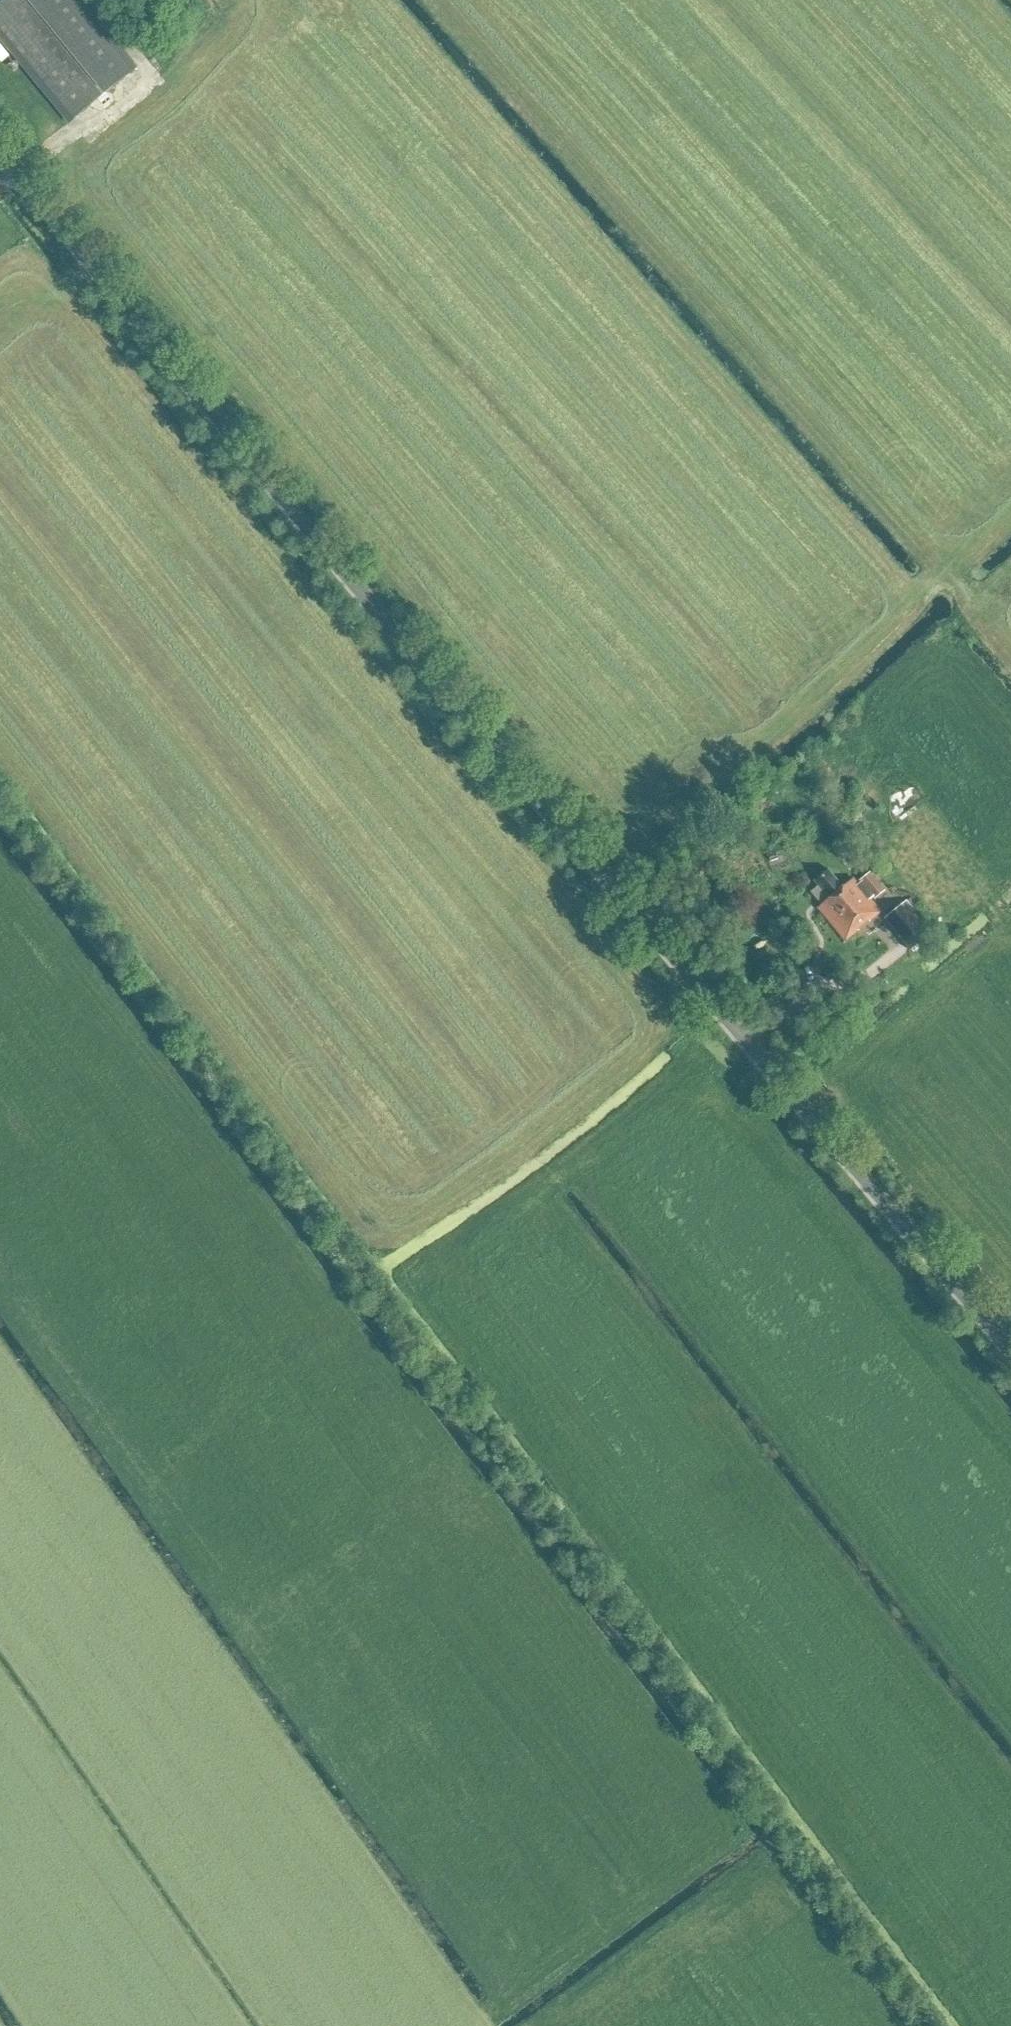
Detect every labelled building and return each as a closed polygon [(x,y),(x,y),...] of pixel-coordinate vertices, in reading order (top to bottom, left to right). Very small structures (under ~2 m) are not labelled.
[(134,68),(78,0),(5,0),(0,5),(0,37),(69,121),(134,68)] [(841,887),(827,870),(813,881),(828,898),(816,907),(844,942),(880,913),(869,899),(871,897),(874,899),(885,889),(870,871),(858,880),(859,882),(857,884),(852,878),(841,887)] [(883,919),(908,950),(931,932),(906,901),(883,919)]
